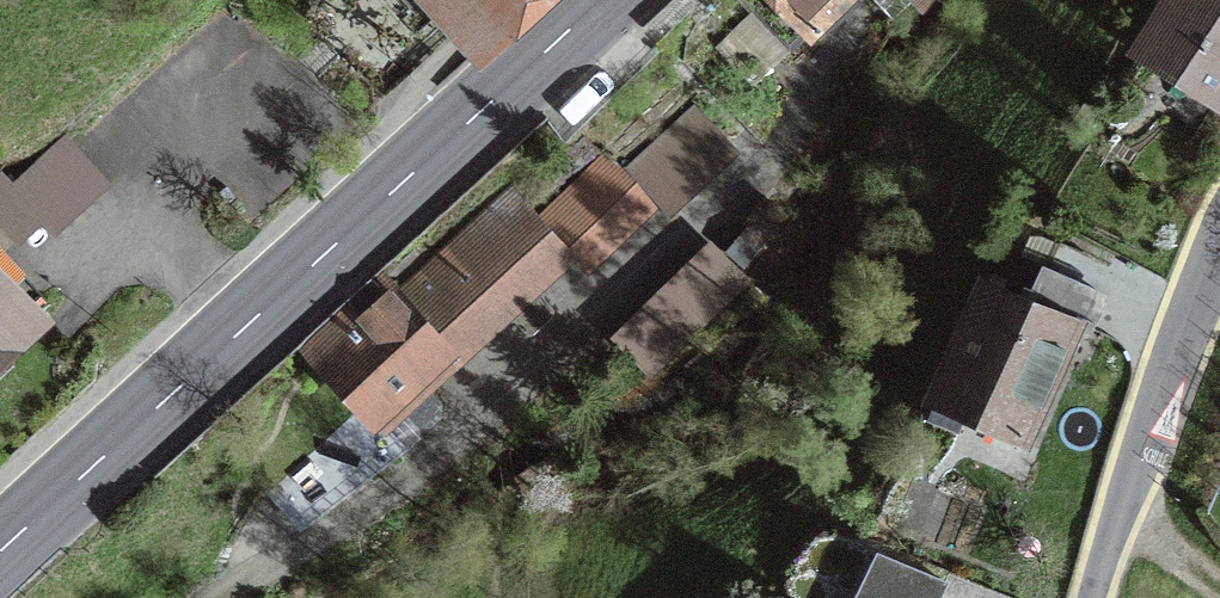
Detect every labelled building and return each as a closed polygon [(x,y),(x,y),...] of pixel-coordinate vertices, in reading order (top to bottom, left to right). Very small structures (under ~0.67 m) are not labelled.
[(472,50),(533,0),(431,0),(472,50)] [(807,68),(873,0),(737,0),(807,68)] [(921,29),(950,0),(892,0),(921,29)] [(1127,57),(1219,110),(1219,0),(1159,0),(1127,57)] [(0,182),(0,235),(20,257),(46,235),(57,247),(112,198),(65,146),(16,190),(5,178),(0,182)] [(535,215),(578,262),(647,200),(604,153),(535,215)] [(398,300),(459,368),(578,262),(535,215),(516,194),(398,300)] [(711,254),(621,330),(649,362),(738,286),(711,254)] [(46,325),(0,277),(0,369),(46,325)] [(1092,320),(983,277),(930,410),(1039,453),(1092,320)] [(459,368),(398,300),(384,285),(315,348),(368,406),(390,431),(459,368)] [(390,431),(368,406),(274,494),(304,528),(408,456),(390,431)] [(955,565),(883,533),(855,597),(940,597),(955,565)]
